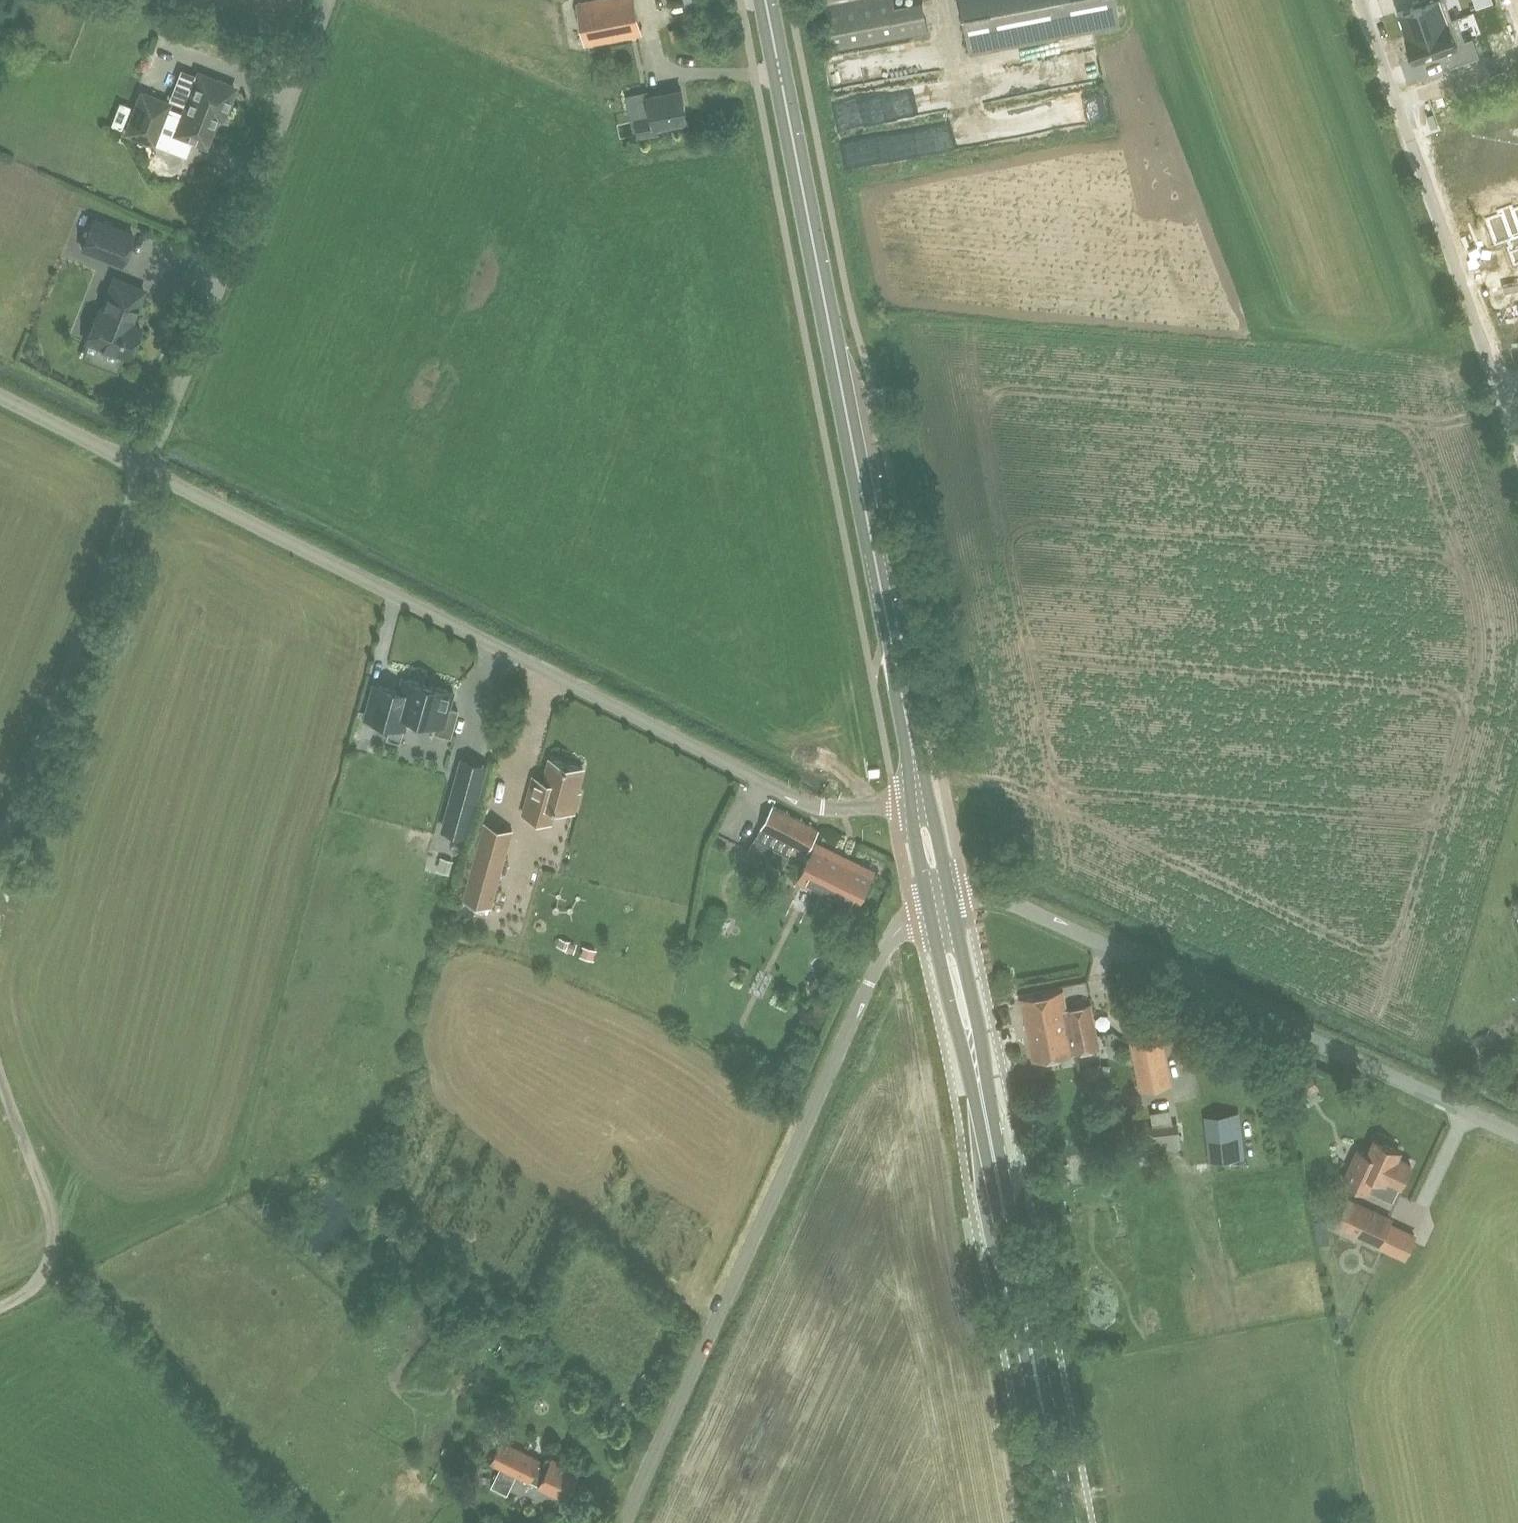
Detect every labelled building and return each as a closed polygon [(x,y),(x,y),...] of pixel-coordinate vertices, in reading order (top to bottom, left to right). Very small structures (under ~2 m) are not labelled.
[(92,4),(108,9),(111,0),(93,0),(92,4)] [(577,2),(585,45),(641,34),(634,0),(589,0),(577,2)] [(894,0),(825,0),(825,2),(826,1),(835,48),(929,30),(924,0),(895,5),(894,0)] [(1069,35),(1121,24),(1116,0),(986,0),(963,5),(973,53),(1069,35)] [(1452,17),(1446,0),(1413,0),(1415,5),(1399,10),(1407,34),(1452,18),(1452,17)] [(1452,18),(1407,34),(1415,58),(1431,52),(1433,56),(1446,52),(1451,65),(1480,54),(1473,36),(1465,39),(1457,15),(1452,17),(1452,18)] [(918,48),(840,63),(845,89),(923,75),(918,48)] [(228,103),(234,87),(199,73),(183,113),(167,107),(169,102),(141,92),(126,131),(153,142),(161,122),(177,128),(175,132),(192,139),(193,141),(200,144),(202,143),(205,144),(217,114),(223,117),(224,114),(226,113),(229,106),(228,103)] [(636,118),(640,135),(658,131),(656,125),(688,119),(682,90),(648,96),(652,115),(636,118)] [(1010,136),(1090,124),(1087,104),(1007,116),(1010,136)] [(1507,247),(1514,265),(1517,264),(1517,207),(1513,208),(1512,205),(1497,210),(1498,214),(1486,218),(1495,245),(1506,241),(1507,247)] [(121,263),(133,233),(94,218),(82,248),(121,263)] [(138,342),(141,334),(139,330),(140,327),(131,323),(144,289),(114,277),(101,311),(97,310),(86,340),(129,357),(134,343),(138,342)] [(405,727),(406,722),(423,727),(425,719),(438,722),(435,731),(451,735),(458,710),(449,707),(454,691),(404,677),(400,690),(375,684),(366,716),(405,727)] [(533,775),(533,777),(523,813),(552,821),(556,805),(575,811),(580,792),(576,791),(583,767),(550,758),(545,778),(533,775)] [(467,834),(480,784),(486,765),(463,759),(443,828),(467,834)] [(794,844),(808,851),(819,830),(773,806),(750,849),(782,865),(794,844)] [(491,905),(511,832),(512,830),(485,823),(464,897),(491,905)] [(873,872),(836,854),(816,844),(800,876),(857,904),(873,872)] [(1096,1025),(1091,1004),(1068,1009),(1064,988),(1021,997),(1029,1036),(1071,1027),(1072,1030),(1095,1025),(1096,1025)] [(1029,1036),(1033,1059),(1100,1046),(1096,1025),(1095,1025),(1072,1030),(1071,1027),(1029,1036)] [(1130,1038),(1136,1063),(1166,1057),(1161,1031),(1130,1038)] [(1141,1089),(1172,1082),(1166,1057),(1136,1063),(1141,1089)] [(1324,1080),(1306,1090),(1310,1099),(1329,1089),(1324,1080)] [(1231,1113),(1228,1113),(1228,1112),(1208,1115),(1213,1161),(1233,1159),(1233,1157),(1235,1156),(1231,1113)] [(1179,1122),(1141,1126),(1143,1148),(1181,1144),(1179,1122)] [(1376,1139),(1369,1154),(1359,1149),(1345,1180),(1369,1191),(1376,1176),(1386,1181),(1387,1178),(1402,1184),(1412,1163),(1397,1156),(1400,1150),(1376,1139)] [(1348,1199),(1337,1223),(1380,1243),(1391,1218),(1348,1199)] [(1315,1221),(1317,1232),(1328,1230),(1326,1219),(1315,1221)] [(531,1482),(533,1478),(541,1482),(540,1484),(567,1498),(580,1471),(548,1455),(541,1470),(537,1468),(542,1458),(503,1439),(491,1462),(501,1468),(493,1485),(508,1493),(517,1475),(531,1482)]
